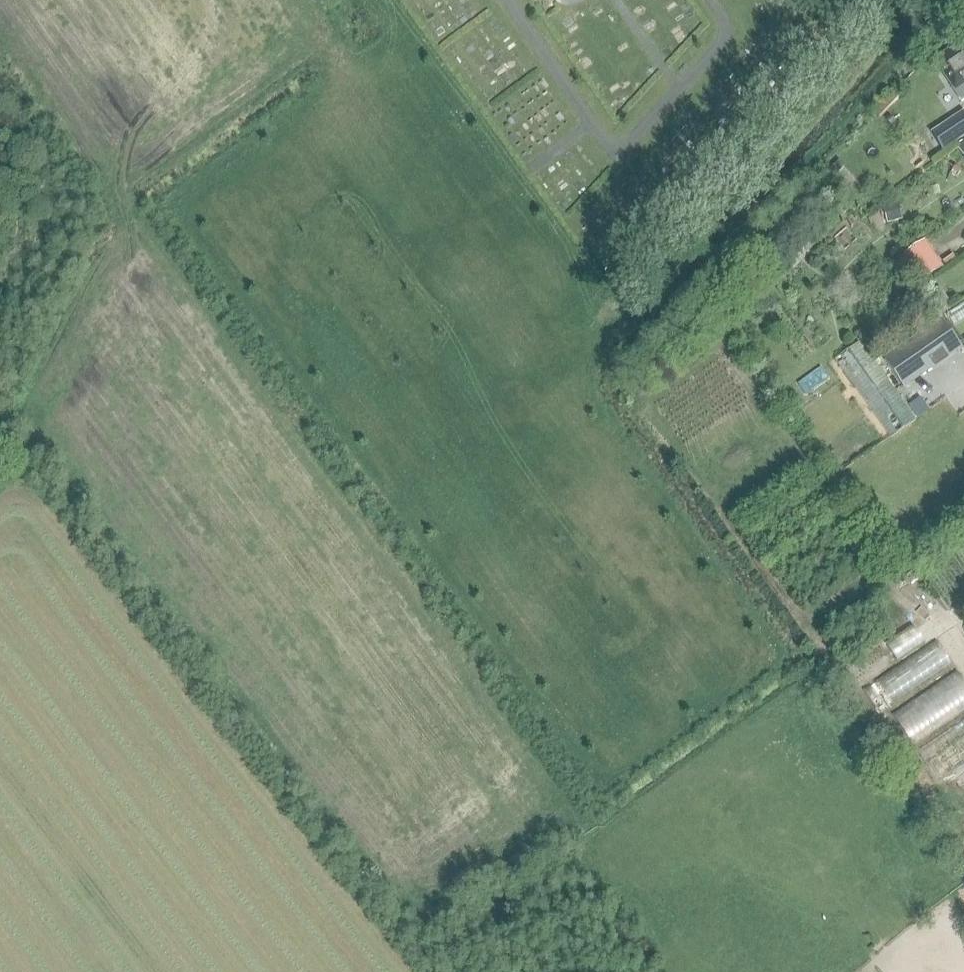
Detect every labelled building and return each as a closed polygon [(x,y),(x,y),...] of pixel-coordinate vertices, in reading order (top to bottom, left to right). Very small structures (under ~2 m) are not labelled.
[(934,61),(961,101),(963,99),(963,41),(934,61)] [(941,125),(953,143),(963,135),(963,114),(962,111),(941,125)] [(897,203),(882,206),(887,224),(902,220),(897,203)] [(802,237),(786,253),(790,257),(806,241),(802,237)] [(919,284),(942,268),(924,242),(901,257),(919,284)] [(940,317),(882,358),(903,388),(961,347),(940,317)] [(845,351),(834,359),(843,372),(889,438),(914,420),(859,341),(845,351)] [(924,645),(913,629),(886,647),(896,663),(924,645)] [(950,663),(934,641),(862,689),(876,713),(950,663)] [(890,715),(910,746),(963,709),(963,685),(955,672),(890,715)] [(915,752),(937,783),(963,765),(963,721),(915,752)]
